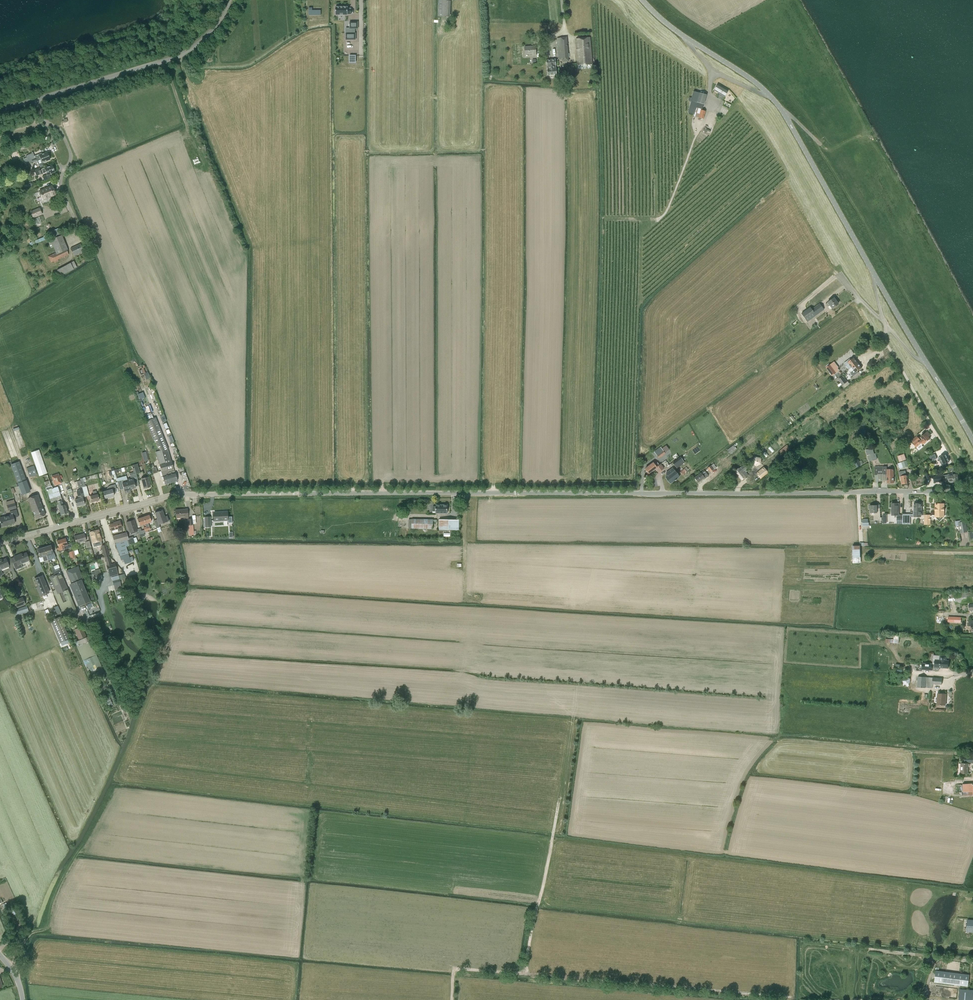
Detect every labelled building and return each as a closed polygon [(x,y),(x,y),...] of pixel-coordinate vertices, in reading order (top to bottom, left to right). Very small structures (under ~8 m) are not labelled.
[(309,15),(321,15),(321,10),(312,10),(312,7),(309,7),(309,15)] [(351,33),(346,33),(346,40),(355,40),(355,33),(354,33),(354,29),(358,29),(358,22),(350,22),(350,28),(350,29),(351,29),(351,33)] [(559,59),(568,58),(566,38),(557,38),(559,59)] [(577,65),(592,65),(591,46),(590,38),(576,39),(577,65)] [(524,47),(525,55),(532,54),(532,56),(536,56),(535,46),(524,47)] [(546,60),(547,66),(548,66),(548,69),(547,69),(547,75),(556,75),(556,68),(555,69),(554,66),(556,65),(555,59),(546,60)] [(721,96),(722,95),(725,97),(728,91),(717,84),(714,90),(720,94),(719,95),(721,96)] [(694,116),(698,118),(701,110),(702,110),(706,95),(699,93),(693,91),(691,98),(689,97),(688,100),(691,101),(688,113),(695,114),(694,116)] [(709,115),(703,131),(711,134),(716,117),(709,115)] [(42,154),(41,153),(36,155),(36,156),(37,157),(35,157),(36,158),(34,159),(32,154),(26,156),(26,158),(23,159),(24,162),(27,161),(28,164),(32,162),(33,163),(37,161),(39,165),(42,163),(50,160),(47,152),(42,154)] [(40,170),(39,168),(34,170),(36,176),(46,172),(47,175),(55,172),(54,171),(55,171),(54,168),(53,168),(52,165),(41,170),(40,170)] [(52,186),(39,191),(42,199),(55,194),(52,186)] [(33,218),(42,214),(39,208),(30,212),(33,218)] [(50,263),(68,255),(61,236),(48,241),(49,244),(51,248),(54,247),(56,251),(55,251),(56,253),(48,256),(50,263)] [(74,257),(84,252),(80,244),(70,249),(74,257)] [(70,263),(57,270),(60,277),(73,269),(70,263)] [(832,309),(838,304),(834,298),(827,302),(827,303),(825,304),(827,307),(829,305),(832,309)] [(807,322),(816,316),(824,310),(819,304),(811,310),(810,308),(801,314),(807,322)] [(849,370),(852,367),(858,363),(854,358),(849,361),(849,360),(844,363),(849,370)] [(862,368),(858,363),(852,367),(854,370),(851,372),(854,376),(858,372),(857,371),(862,368)] [(830,365),(826,368),(832,376),(836,373),(830,365)] [(843,376),(839,379),(843,385),(847,381),(843,376)] [(161,450),(167,470),(173,468),(168,450),(168,449),(155,418),(146,421),(153,440),(155,439),(158,448),(160,447),(161,450)] [(922,443),(921,443),(923,445),(930,439),(928,437),(930,435),(927,432),(920,438),(923,440),(921,441),(922,443)] [(921,443),(922,443),(921,441),(917,437),(913,440),(915,442),(913,443),(917,447),(921,443)] [(778,452),(781,456),(790,449),(787,445),(778,452)] [(660,447),(654,452),(659,458),(665,453),(669,450),(666,446),(662,449),(660,447)] [(740,456),(735,449),(724,457),(726,460),(725,460),(726,462),(727,462),(729,464),(740,456)] [(873,449),(866,450),(867,456),(869,461),(875,460),(877,459),(876,453),(874,454),(873,449)] [(39,450),(31,453),(39,476),(47,473),(39,450)] [(167,470),(161,450),(155,452),(161,471),(165,485),(171,483),(169,474),(168,474),(167,470)] [(946,454),(938,458),(942,465),(949,462),(946,454)] [(680,457),(673,463),(676,467),(683,462),(680,457)] [(756,466),(761,464),(760,458),(755,457),(752,462),(756,466)] [(22,495),(30,492),(19,462),(11,465),(22,495)] [(658,472),(663,469),(660,464),(661,464),(660,464),(659,465),(657,463),(654,465),(653,463),(645,469),(649,473),(655,468),(658,472)] [(710,465),(707,468),(710,472),(716,467),(713,464),(710,466),(710,465)] [(745,477),(748,475),(745,472),(747,471),(745,469),(748,467),(745,464),(739,469),(738,468),(735,471),(742,480),(745,477)] [(29,477),(37,475),(34,466),(26,468),(29,477)] [(887,470),(887,466),(875,467),(875,477),(878,477),(878,475),(887,474),(887,483),(894,483),(893,469),(887,470)] [(756,474),(760,479),(768,472),(763,467),(756,474)] [(167,470),(168,474),(169,474),(171,483),(177,481),(175,473),(173,468),(167,470)] [(668,475),(665,477),(670,483),(675,480),(675,481),(676,480),(679,477),(674,470),(672,468),(666,473),(668,475)] [(704,478),(708,476),(704,470),(694,478),(697,482),(704,477),(704,478)] [(908,483),(907,475),(906,475),(905,471),(899,472),(900,477),(901,477),(902,484),(908,483)] [(58,474),(52,477),(53,481),(52,481),(53,484),(60,481),(58,474)] [(138,480),(136,474),(130,475),(131,478),(127,479),(128,482),(130,489),(136,488),(134,481),(138,480)] [(944,480),(948,480),(948,483),(953,482),(953,483),(958,483),(958,474),(948,475),(943,475),(943,474),(942,475),(942,476),(933,477),(934,483),(944,481),(944,480)] [(130,489),(128,482),(127,479),(126,476),(117,478),(116,475),(115,475),(117,481),(119,489),(123,488),(125,493),(131,492),(130,489)] [(143,488),(150,487),(148,477),(141,479),(143,488)] [(103,492),(104,499),(114,496),(113,493),(117,492),(115,485),(110,486),(109,487),(107,488),(106,488),(105,489),(105,490),(104,491),(104,492),(103,492)] [(57,487),(47,490),(48,494),(51,503),(62,500),(59,491),(57,487)] [(76,491),(79,499),(75,500),(76,506),(84,504),(83,499),(84,498),(82,490),(76,491)] [(92,502),(99,500),(97,494),(97,495),(96,491),(92,492),(93,495),(90,496),(92,502)] [(36,519),(45,515),(37,495),(28,498),(36,519)] [(61,501),(57,502),(61,515),(67,513),(65,505),(63,505),(61,501)] [(892,509),(892,515),(897,515),(897,521),(899,521),(899,524),(903,524),(902,515),(899,515),(899,511),(899,507),(899,503),(896,503),(896,502),(892,502),(892,503),(892,509)] [(944,517),(944,514),(943,514),(943,504),(936,504),(936,515),(934,515),(933,515),(932,515),(924,515),(924,524),(930,525),(931,525),(931,521),(930,521),(930,517),(933,517),(934,517),(936,517),(936,518),(939,521),(943,518),(943,517),(944,517)] [(435,505),(435,507),(432,507),(432,511),(435,511),(435,513),(447,513),(447,505),(435,505)] [(870,506),(869,506),(869,509),(870,509),(871,513),(874,513),(874,519),(880,518),(880,509),(877,509),(877,505),(870,506)] [(0,518),(0,520),(2,527),(15,523),(13,518),(18,517),(16,509),(10,511),(11,515),(0,518)] [(184,517),(184,519),(188,519),(187,509),(175,510),(176,518),(184,517)] [(159,525),(168,521),(167,516),(164,517),(162,510),(154,513),(157,520),(154,521),(156,529),(160,528),(159,525)] [(214,521),(228,520),(228,512),(214,513),(214,521)] [(143,517),(145,524),(151,522),(149,515),(143,517)] [(145,524),(143,517),(137,519),(139,526),(145,524)] [(126,523),(130,533),(131,535),(137,533),(136,531),(137,530),(133,520),(126,523)] [(432,523),(436,523),(436,520),(408,520),(408,529),(432,529),(432,523)] [(458,531),(458,520),(438,520),(438,530),(458,531)] [(119,521),(115,522),(115,523),(110,525),(111,530),(117,529),(118,531),(122,530),(121,528),(119,521)] [(965,522),(958,523),(960,533),(967,532),(965,522)] [(93,543),(101,541),(98,530),(90,532),(93,543)] [(128,540),(128,539),(128,538),(126,533),(113,536),(115,543),(121,560),(129,558),(126,548),(126,546),(128,545),(127,540),(128,540)] [(76,544),(86,541),(84,534),(74,536),(76,544)] [(65,538),(57,541),(59,547),(57,548),(58,551),(60,550),(60,552),(65,550),(64,546),(67,545),(65,538)] [(115,564),(111,565),(105,545),(101,546),(104,558),(105,557),(107,566),(106,566),(109,577),(118,575),(115,564)] [(853,563),(861,563),(861,545),(853,545),(853,563)] [(44,548),(48,560),(55,558),(53,553),(50,546),(44,548)] [(48,560),(44,548),(41,548),(41,547),(38,548),(38,549),(40,557),(42,556),(44,561),(48,560)] [(22,567),(21,564),(29,561),(26,553),(22,555),(21,554),(14,557),(16,562),(13,563),(15,570),(22,567)] [(9,566),(6,559),(1,560),(0,560),(0,570),(9,566)] [(89,601),(81,580),(82,579),(78,566),(66,570),(68,575),(71,574),(72,577),(69,579),(80,605),(89,601)] [(53,581),(48,583),(51,587),(55,586),(56,590),(53,591),(54,594),(55,594),(63,613),(65,619),(77,614),(75,608),(60,574),(51,577),(53,581)] [(118,575),(111,577),(112,581),(113,585),(120,583),(119,579),(118,575)] [(42,576),(34,579),(41,596),(49,593),(42,576)] [(972,602),(972,592),(955,593),(955,604),(972,602)] [(23,597),(13,601),(15,608),(25,604),(23,597)] [(28,610),(26,606),(14,609),(16,614),(28,610)] [(68,639),(69,639),(59,617),(50,621),(60,643),(68,639)] [(81,627),(74,630),(79,639),(85,636),(81,627)] [(75,641),(77,646),(90,641),(88,636),(75,641)] [(83,660),(85,659),(96,655),(90,641),(77,646),(83,660)] [(96,654),(96,655),(85,659),(92,676),(104,672),(96,654)] [(932,664),(922,663),(922,669),(932,670),(932,667),(948,668),(948,665),(949,664),(949,662),(948,661),(946,661),(946,656),(933,655),(933,660),(936,660),(936,664),(932,664)] [(910,685),(910,676),(902,677),(902,685),(910,685)] [(942,685),(942,678),(918,677),(917,687),(932,688),(933,684),(942,685)] [(936,701),(937,701),(937,705),(945,705),(946,694),(938,694),(937,699),(936,699),(936,701)] [(961,763),(960,773),(968,774),(969,763),(961,763)] [(963,785),(963,792),(972,792),(972,793),(972,785),(972,784),(963,785)] [(936,971),(935,982),(968,986),(969,975),(936,971)] [(960,990),(959,999),(972,999),(972,990),(960,990)]
